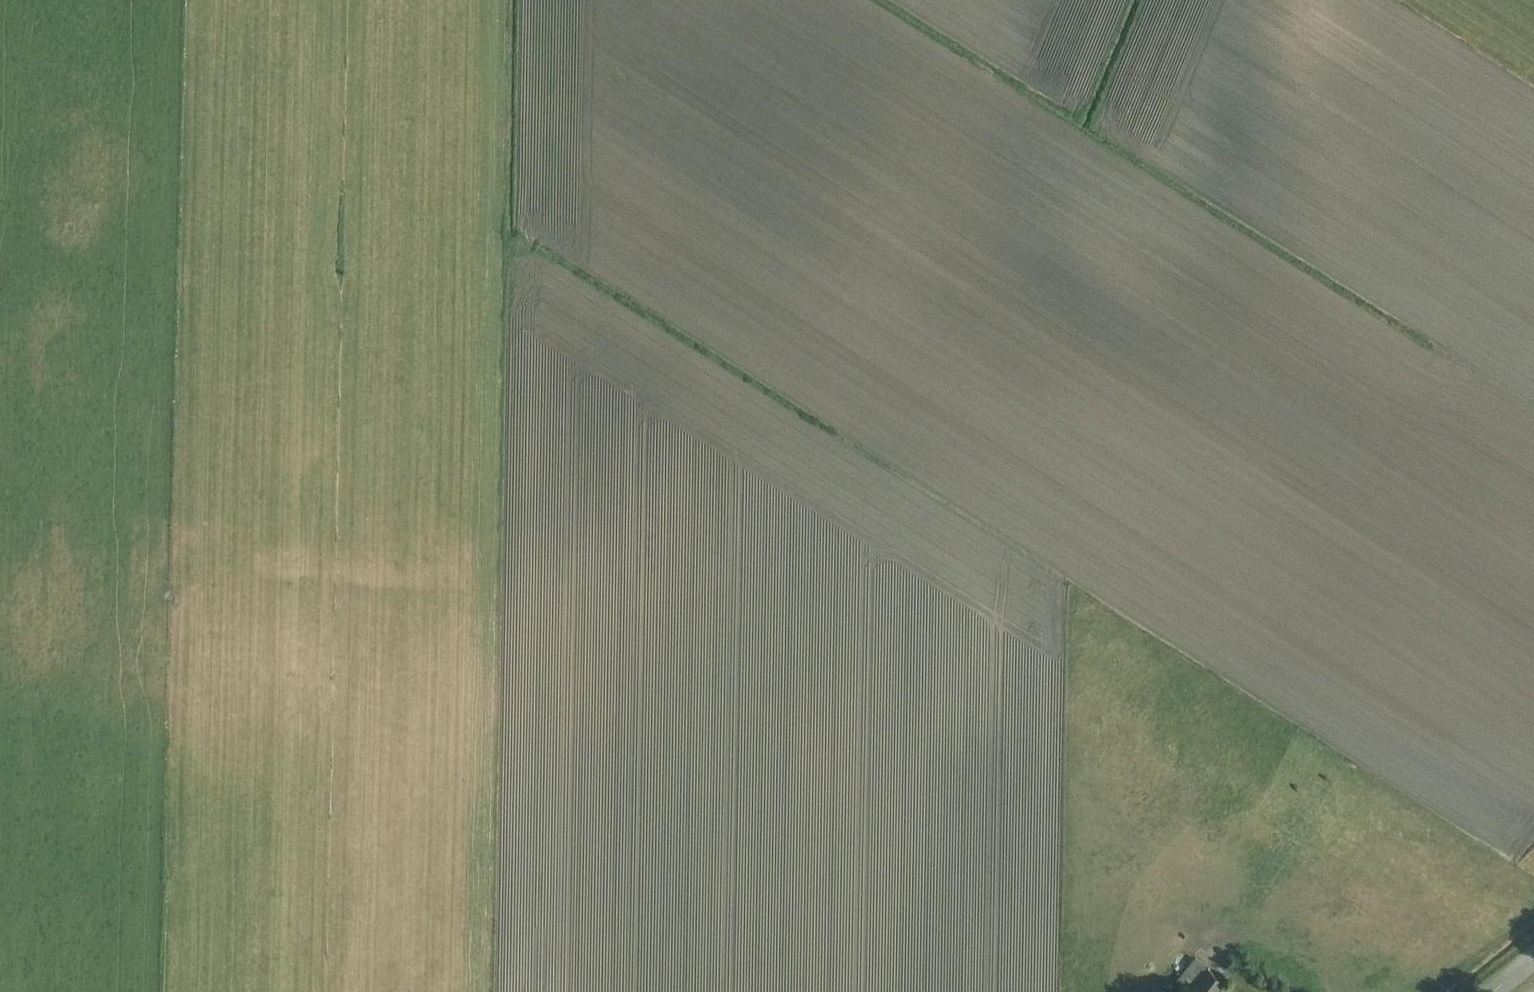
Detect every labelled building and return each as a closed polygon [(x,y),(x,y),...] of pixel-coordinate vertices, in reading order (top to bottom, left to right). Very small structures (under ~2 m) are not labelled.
[(1174,983),(1186,991),(1190,991),(1208,968),(1193,957),(1174,983)] [(1190,991),(1216,991),(1225,981),(1208,968),(1190,991)]
